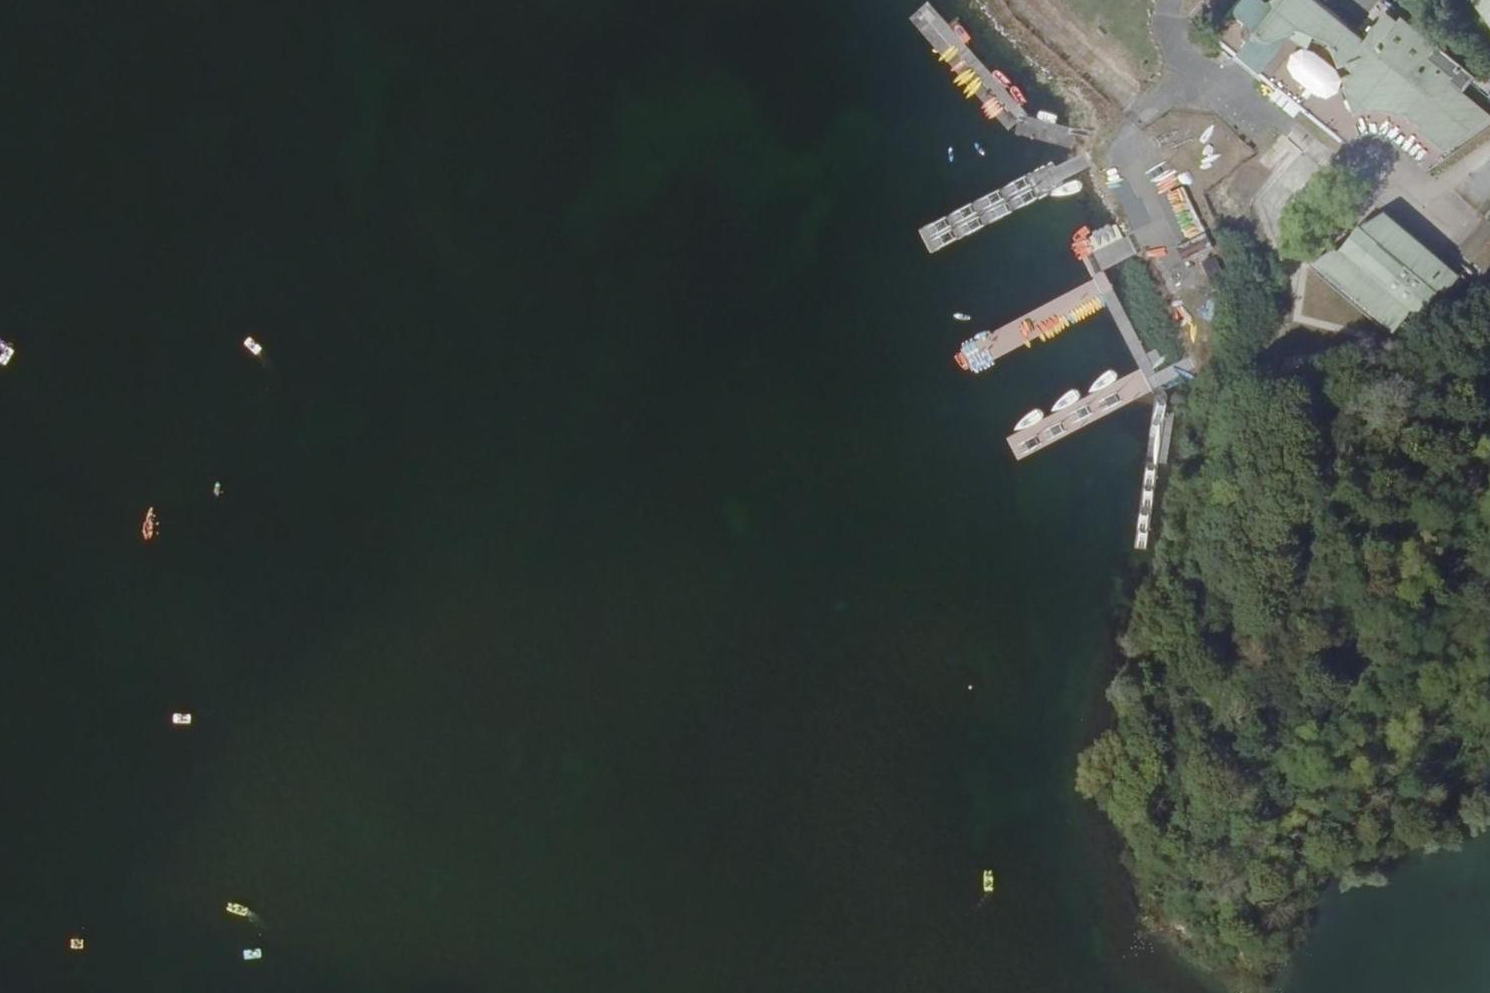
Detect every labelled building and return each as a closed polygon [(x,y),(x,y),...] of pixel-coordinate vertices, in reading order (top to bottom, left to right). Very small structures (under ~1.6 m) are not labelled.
[(1396,27),(1385,19),(1367,42),(1336,16),(1331,22),(1304,0),(1250,0),(1217,43),(1332,136),(1353,111),(1354,116),(1358,115),(1370,114),(1389,116),(1397,118),(1407,123),(1447,155),(1489,124),(1489,120),(1462,97),(1470,87),(1457,75),(1449,82),(1427,64),(1432,57),(1396,27)] [(1489,20),(1489,0),(1476,0),(1489,20)] [(1400,23),(1396,27),(1432,57),(1427,64),(1449,82),(1457,75),(1470,87),(1473,82),(1400,23)] [(1185,238),(1203,230),(1184,185),(1167,193),(1185,238)] [(1444,292),(1459,273),(1385,213),(1362,226),(1366,230),(1361,236),(1351,241),(1341,248),(1338,252),(1335,249),(1313,263),(1395,330),(1411,309),(1420,315),(1438,293),(1437,292),(1440,288),(1444,292)] [(1160,248),(1147,256),(1163,280),(1176,272),(1160,248)]
